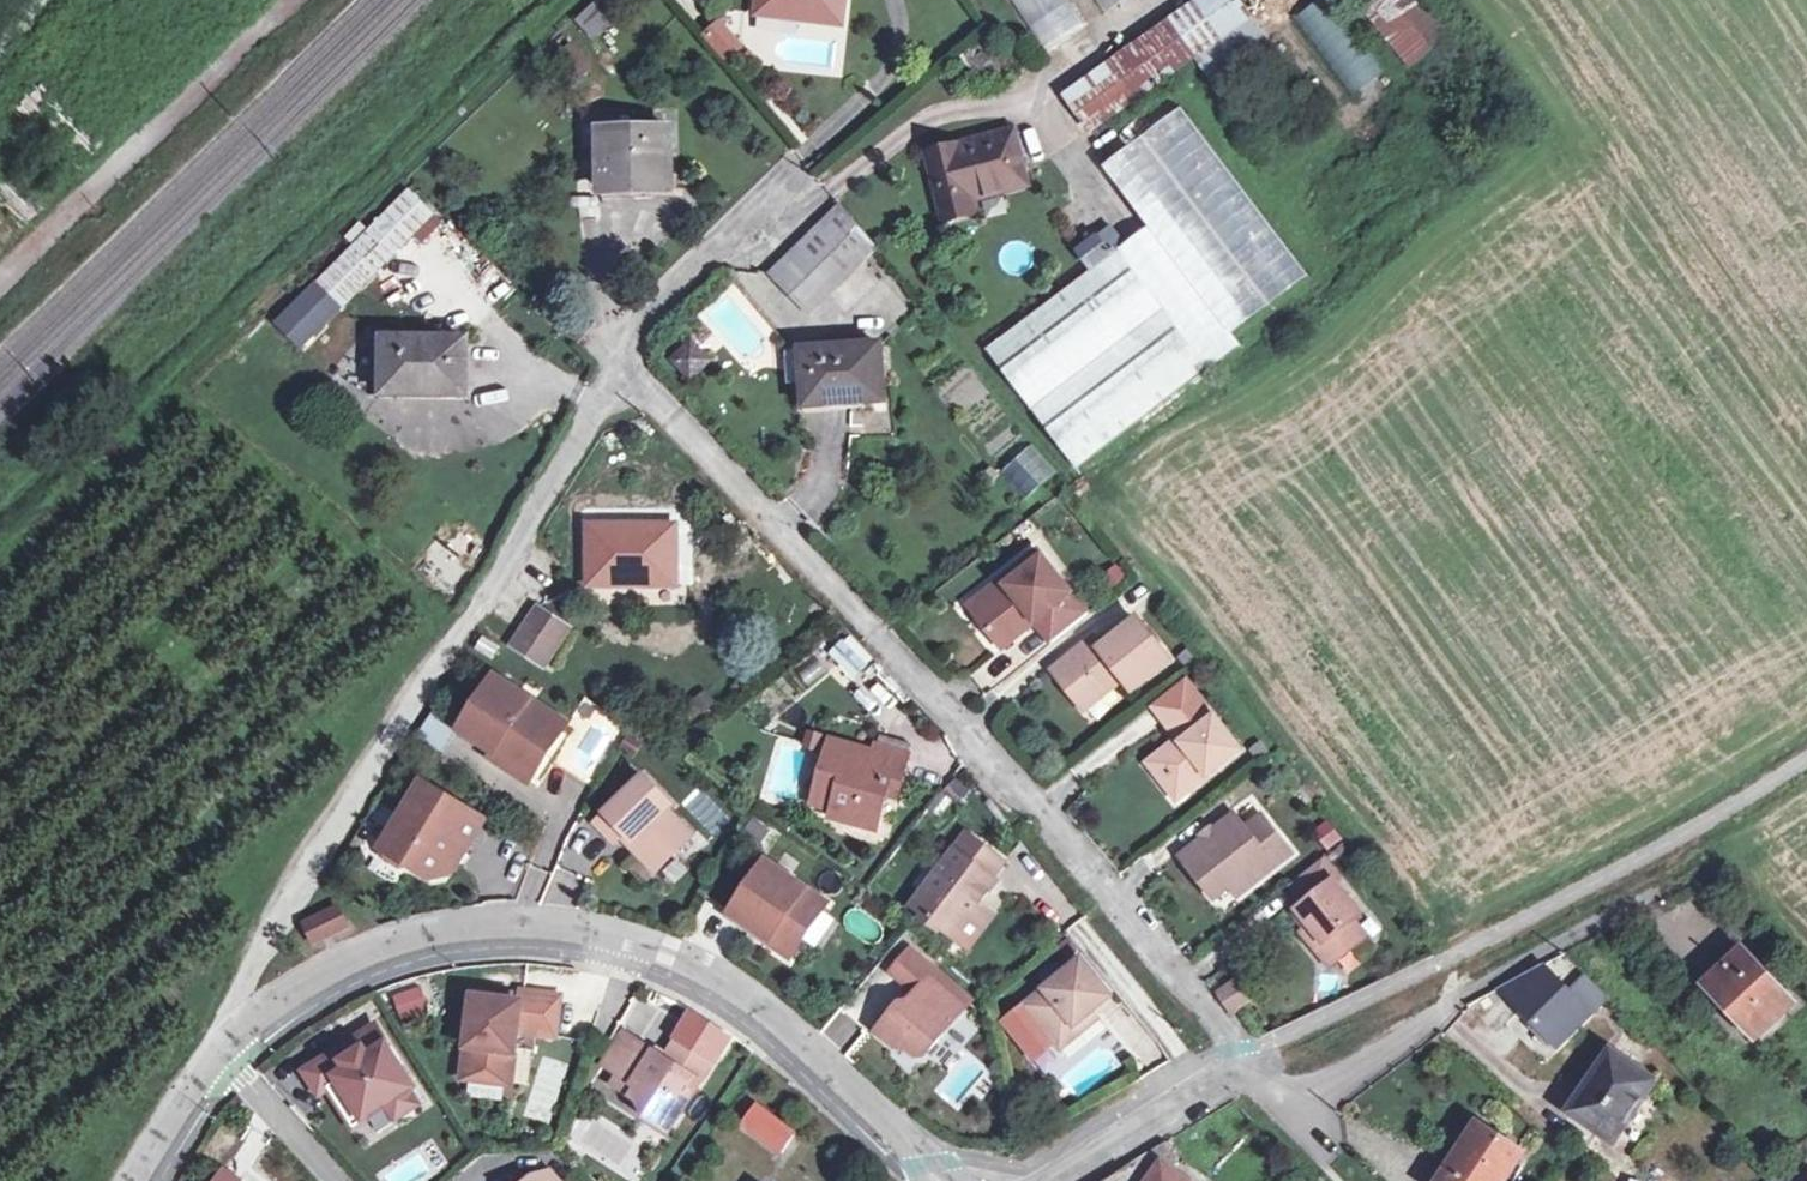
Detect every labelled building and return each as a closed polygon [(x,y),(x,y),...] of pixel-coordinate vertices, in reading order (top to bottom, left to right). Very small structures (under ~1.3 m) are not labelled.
[(577,20),(593,36),(623,6),(617,0),(597,0),(577,20)] [(844,0),(760,0),(758,14),(842,24),(844,0)] [(1048,50),(1084,28),(1065,0),(1015,0),(1048,50)] [(1105,12),(1125,0),(1097,0),(1105,12)] [(1333,0),(1280,0),(1278,2),(1331,76),(1367,48),(1333,0)] [(1400,65),(1446,37),(1424,0),(1361,0),(1400,65)] [(723,61),(744,45),(721,15),(700,31),(723,61)] [(962,60),(990,91),(1014,69),(986,37),(962,60)] [(1223,78),(1224,78),(1277,147),(1315,116),(1260,49),(1223,78)] [(1171,118),(1171,119),(1284,266),(1325,236),(1212,87),(1171,118)] [(1121,156),(1237,309),(1274,281),(1158,128),(1121,156)] [(602,131),(603,192),(670,190),(670,129),(602,131)] [(928,155),(944,220),(976,212),(973,198),(1027,184),(1014,132),(928,155)] [(278,323),(302,346),(414,236),(421,243),(441,223),(410,191),(278,323)] [(878,248),(840,204),(770,273),(810,314),(878,248)] [(986,349),(989,351),(1076,468),(1209,368),(1118,249),(986,349)] [(731,316),(749,302),(735,283),(717,297),(731,316)] [(384,393),(466,394),(467,339),(385,338),(384,393)] [(709,360),(692,342),(674,359),(691,377),(709,360)] [(802,351),(806,406),(836,404),(884,400),(880,345),(802,351)] [(836,404),(806,406),(807,421),(837,418),(836,404)] [(1038,445),(1001,463),(1018,497),(1055,479),(1038,445)] [(590,583),(675,583),(675,527),(591,527),(590,583)] [(982,604),(980,621),(1002,648),(1035,622),(1051,643),(1088,614),(1038,551),(1001,580),(1006,585),(982,604)] [(968,606),(980,621),(982,604),(1006,585),(1001,580),(968,606)] [(568,628),(538,608),(511,648),(541,668),(568,628)] [(1055,671),(1074,695),(1095,678),(1106,691),(1123,677),(1133,689),(1170,660),(1138,619),(1102,648),(1095,639),(1055,671)] [(828,648),(852,679),(875,661),(851,631),(828,648)] [(1084,708),(1106,691),(1095,678),(1074,695),(1084,708)] [(493,681),(458,734),(493,756),(494,757),(499,749),(536,773),(565,728),(493,681)] [(694,696),(704,709),(715,701),(705,687),(694,696)] [(1174,776),(1186,791),(1240,749),(1199,698),(1167,723),(1179,739),(1149,762),(1165,783),(1174,776)] [(417,734),(439,749),(455,726),(432,711),(417,734)] [(803,803),(816,746),(776,737),(762,793),(803,803)] [(886,795),(888,786),(899,788),(909,754),(876,745),(872,758),(829,746),(814,796),(835,801),(831,818),(876,830),(886,795)] [(493,756),(490,761),(528,786),(536,773),(499,749),(494,757),(493,756)] [(1177,798),(1186,791),(1174,776),(1165,783),(1177,798)] [(620,840),(624,836),(632,844),(628,848),(655,875),(692,839),(666,813),(670,809),(643,780),(595,827),(613,846),(620,840)] [(484,823),(422,786),(381,853),(380,855),(382,860),(399,871),(404,870),(406,868),(429,883),(441,880),(458,853),(463,856),(484,823)] [(899,788),(888,786),(886,795),(896,798),(899,788)] [(835,801),(814,796),(812,804),(832,810),(835,801)] [(1245,828),(1234,814),(1181,855),(1214,898),(1230,886),(1242,877),(1249,886),(1291,853),(1262,815),(1245,828)] [(968,835),(914,906),(955,937),(980,904),(997,881),(992,878),(1004,862),(968,835)] [(624,836),(620,840),(628,848),(632,844),(624,836)] [(1324,944),(1336,959),(1366,937),(1353,921),(1361,915),(1334,882),(1338,879),(1323,859),(1291,884),(1305,903),(1297,909),(1310,925),(1302,931),(1316,950),(1324,944)] [(766,865),(731,916),(770,943),(775,936),(795,950),(825,905),(766,865)] [(1230,886),(1237,895),(1249,886),(1242,877),(1230,886)] [(985,907),(980,904),(955,937),(959,941),(985,907)] [(337,909),(303,925),(312,944),(346,928),(337,909)] [(775,936),(770,943),(790,957),(795,950),(775,936)] [(1780,965),(1746,939),(1703,983),(1735,1007),(1760,1040),(1804,999),(1780,965)] [(1324,944),(1316,950),(1329,965),(1336,959),(1324,944)] [(1083,960),(1027,1005),(1056,1042),(1093,1012),(1112,997),(1083,960)] [(1610,999),(1584,973),(1567,991),(1592,1017),(1610,999)] [(898,1008),(878,1032),(896,1047),(905,1047),(917,1056),(927,1055),(966,1009),(930,979),(902,1012),(898,1008)] [(1237,979),(1218,992),(1231,1012),(1251,999),(1237,979)] [(520,1004),(474,998),(464,1080),(512,1086),(518,1033),(555,1038),(560,998),(522,994),(520,1004)] [(1093,1012),(1056,1042),(1061,1048),(1098,1019),(1093,1012)] [(340,1084),(366,1123),(389,1108),(412,1093),(416,1090),(376,1028),(305,1074),(320,1097),(329,1091),(340,1084)] [(620,1076),(640,1043),(624,1033),(604,1066),(620,1076)] [(640,1043),(620,1076),(639,1088),(633,1098),(650,1109),(645,1117),(670,1132),(715,1061),(679,1038),(665,1060),(658,1061),(656,1054),(640,1043)] [(1653,1082),(1611,1052),(1571,1112),(1613,1141),(1653,1082)] [(540,1055),(523,1116),(550,1124),(568,1063),(540,1055)] [(639,1088),(620,1076),(613,1086),(633,1098),(639,1088)] [(412,1093),(389,1108),(397,1121),(420,1106),(412,1093)] [(796,1133),(756,1103),(742,1124),(781,1153),(794,1136),(796,1133)] [(568,1135),(616,1172),(638,1145),(589,1107),(568,1135)] [(1439,1180),(1504,1180),(1522,1153),(1477,1123),(1439,1180)] [(1165,1168),(1176,1153),(1164,1143),(1101,1180),(1183,1180),(1165,1168)] [(424,1175),(414,1158),(395,1169),(403,1180),(414,1180),(424,1175)] [(219,1180),(241,1180),(226,1171),(219,1180)]
